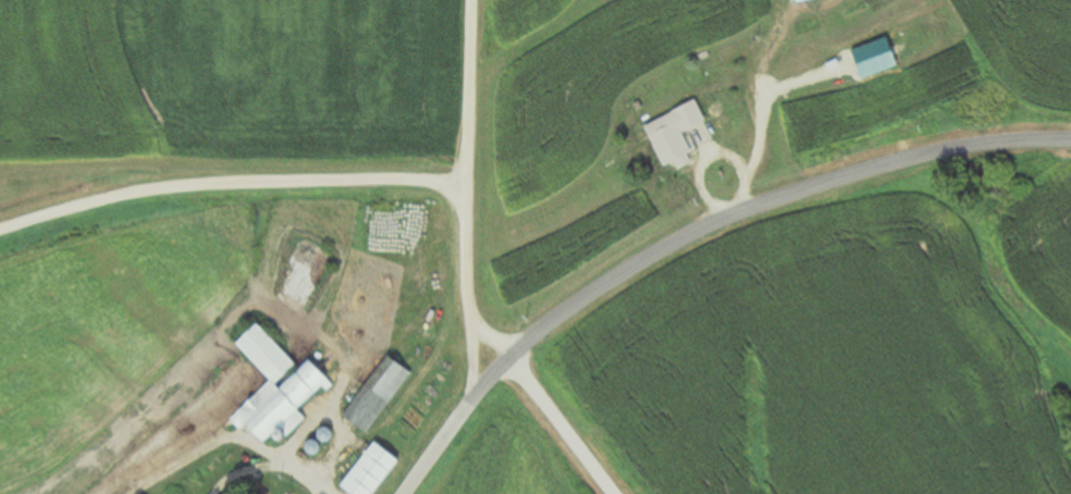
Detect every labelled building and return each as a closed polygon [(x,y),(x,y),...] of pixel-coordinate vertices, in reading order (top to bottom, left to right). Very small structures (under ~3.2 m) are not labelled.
[(825,29),(824,26),(819,27),(818,21),(802,25),(804,33),(825,29)] [(855,54),(865,74),(935,41),(926,21),(855,54)] [(649,123),(659,144),(711,121),(702,100),(649,123)] [(276,380),(233,419),(243,431),(251,424),(271,447),(308,414),(304,410),(337,380),(315,356),(304,366),(265,324),(243,344),(276,380)] [(417,370),(393,353),(348,414),(372,432),(417,370)] [(328,440),(333,441),(334,430),(321,428),(320,441),(311,440),(310,451),(327,453),(328,440)] [(382,440),(347,484),(359,493),(380,493),(407,460),(382,440)]
